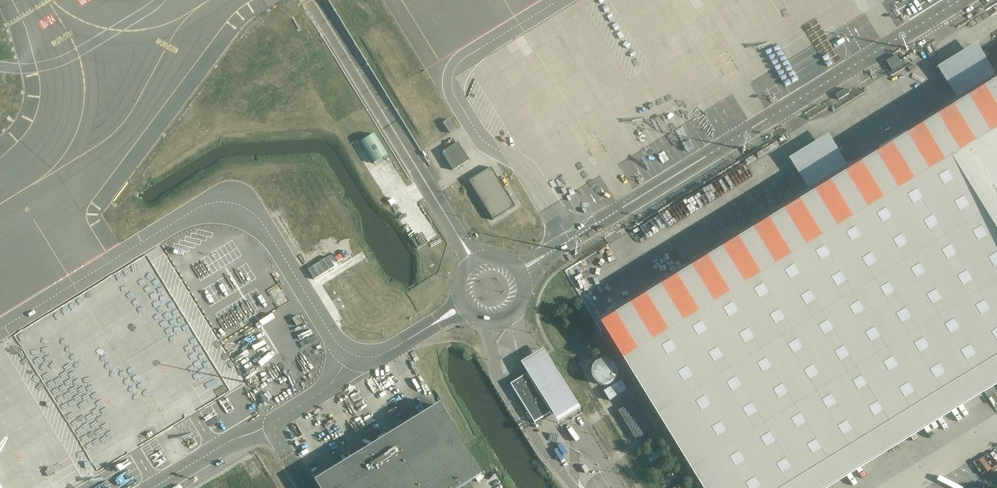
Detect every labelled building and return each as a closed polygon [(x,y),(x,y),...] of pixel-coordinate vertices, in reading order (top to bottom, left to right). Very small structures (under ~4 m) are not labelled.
[(973,373),(996,358),(996,86),(995,87),(972,51),(947,66),(970,103),(962,109),(847,179),(824,142),(799,157),(822,194),(605,327),(606,330),(704,487),(785,487),(973,373)] [(448,120),(443,123),(449,133),(454,130),(448,120)] [(387,155),(374,134),(360,142),(374,164),(387,155)] [(441,152),(452,170),(469,160),(458,142),(441,152)] [(491,167),(468,181),(493,220),(515,206),(491,167)] [(328,257),(308,270),(312,277),(314,280),(334,268),(328,257)] [(528,375),(552,413),(558,423),(564,419),(575,413),(578,411),(550,365),(542,351),(538,353),(528,360),(521,364),(528,375)] [(606,386),(610,385),(614,383),(617,380),(618,376),(618,371),(617,368),(614,364),(611,362),(607,361),(603,361),(599,363),(596,365),(594,369),(593,373),(594,377),(595,381),(598,384),(602,386),(606,386)] [(535,424),(552,413),(528,375),(511,385),(535,424)] [(628,390),(623,381),(605,391),(610,401),(611,400),(628,390)] [(619,411),(636,440),(651,431),(634,402),(619,411)] [(318,487),(461,487),(482,475),(439,405),(314,481),(318,487)] [(660,450),(647,458),(651,463),(663,455),(660,450)] [(661,480),(664,485),(677,477),(674,472),(661,480)]
